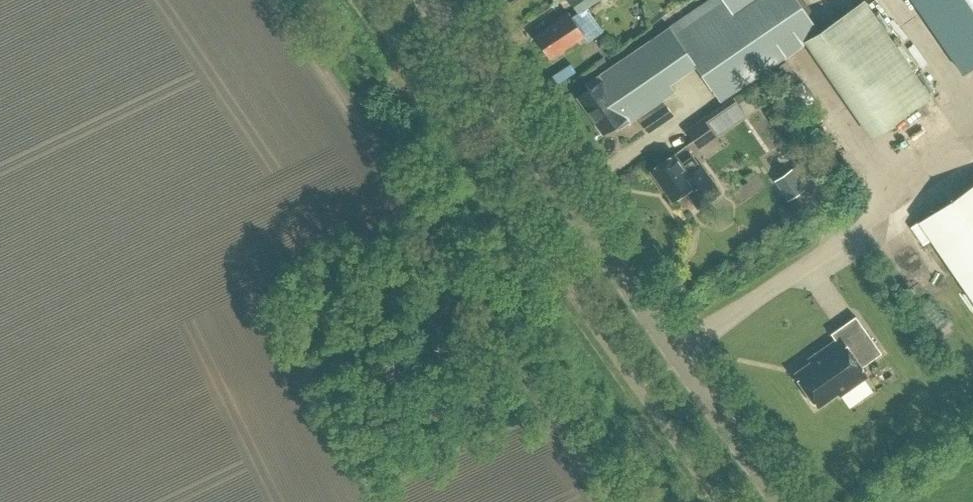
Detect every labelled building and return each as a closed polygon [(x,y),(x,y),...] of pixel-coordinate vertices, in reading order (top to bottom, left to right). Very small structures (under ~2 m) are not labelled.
[(578,11),(594,0),(570,0),(578,11)] [(804,0),(746,0),(730,11),(723,0),(709,0),(669,27),(692,60),(719,100),(786,54),(810,37),(823,27),(804,0)] [(730,11),(746,0),(723,0),(730,11)] [(963,72),(972,65),(972,0),(913,0),(963,72)] [(585,6),(578,11),(571,16),(568,12),(534,34),(550,56),(582,34),(586,40),(601,30),(585,6)] [(601,74),(586,84),(588,88),(577,96),(602,132),(617,122),(618,124),(631,116),(601,74)] [(649,120),(655,129),(681,111),(675,102),(649,120)] [(686,129),(699,147),(715,136),(725,128),(712,110),(702,118),(686,129)] [(685,189),(698,207),(721,191),(701,163),(687,173),(673,153),(651,169),(672,198),(685,189)] [(774,179),(788,200),(815,182),(801,161),(774,179)] [(918,221),(972,301),(972,182),(918,221)] [(830,332),(831,333),(834,331),(838,337),(817,352),(819,355),(795,372),(807,389),(804,391),(813,403),(815,401),(818,405),(838,391),(840,394),(866,375),(860,367),(881,352),(855,315),(830,332)]
